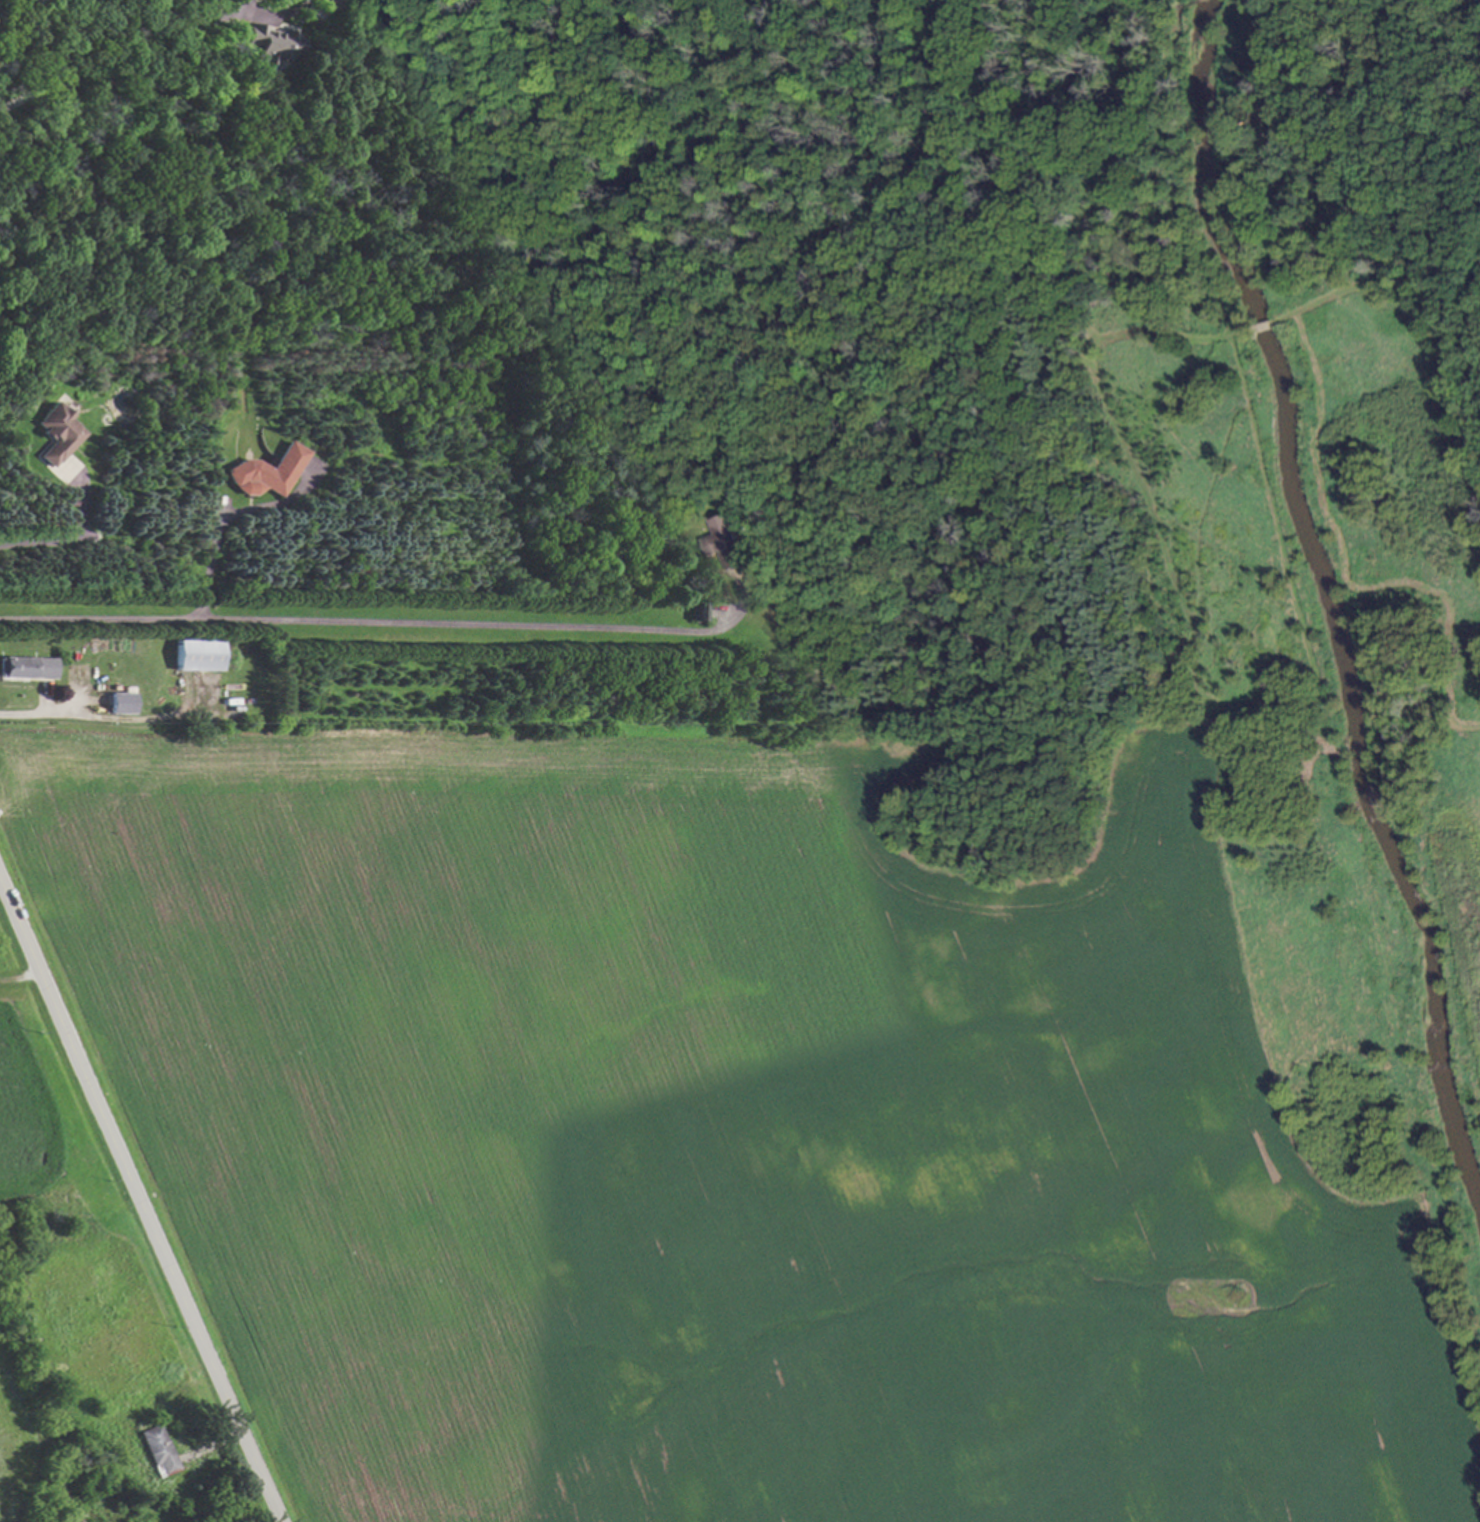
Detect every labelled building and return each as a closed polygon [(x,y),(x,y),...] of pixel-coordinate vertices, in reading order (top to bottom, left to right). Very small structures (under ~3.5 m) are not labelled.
[(313,6),(331,11),(335,0),(315,0),(313,6)] [(295,52),(297,38),(291,37),(292,32),(263,28),(264,25),(242,22),(236,63),(269,67),(270,59),(283,61),(284,51),(295,52)] [(83,432),(67,419),(71,415),(54,401),(34,425),(52,439),(38,456),(53,469),(83,432)] [(304,451),(285,440),(268,469),(238,452),(223,480),(253,497),(259,487),(279,497),(304,451)] [(725,571),(751,563),(748,554),(754,553),(741,509),(708,518),(713,535),(701,539),(706,556),(719,552),(725,571)] [(55,658),(0,657),(0,677),(54,678),(55,658)] [(134,713),(134,692),(110,692),(109,713),(134,713)]
